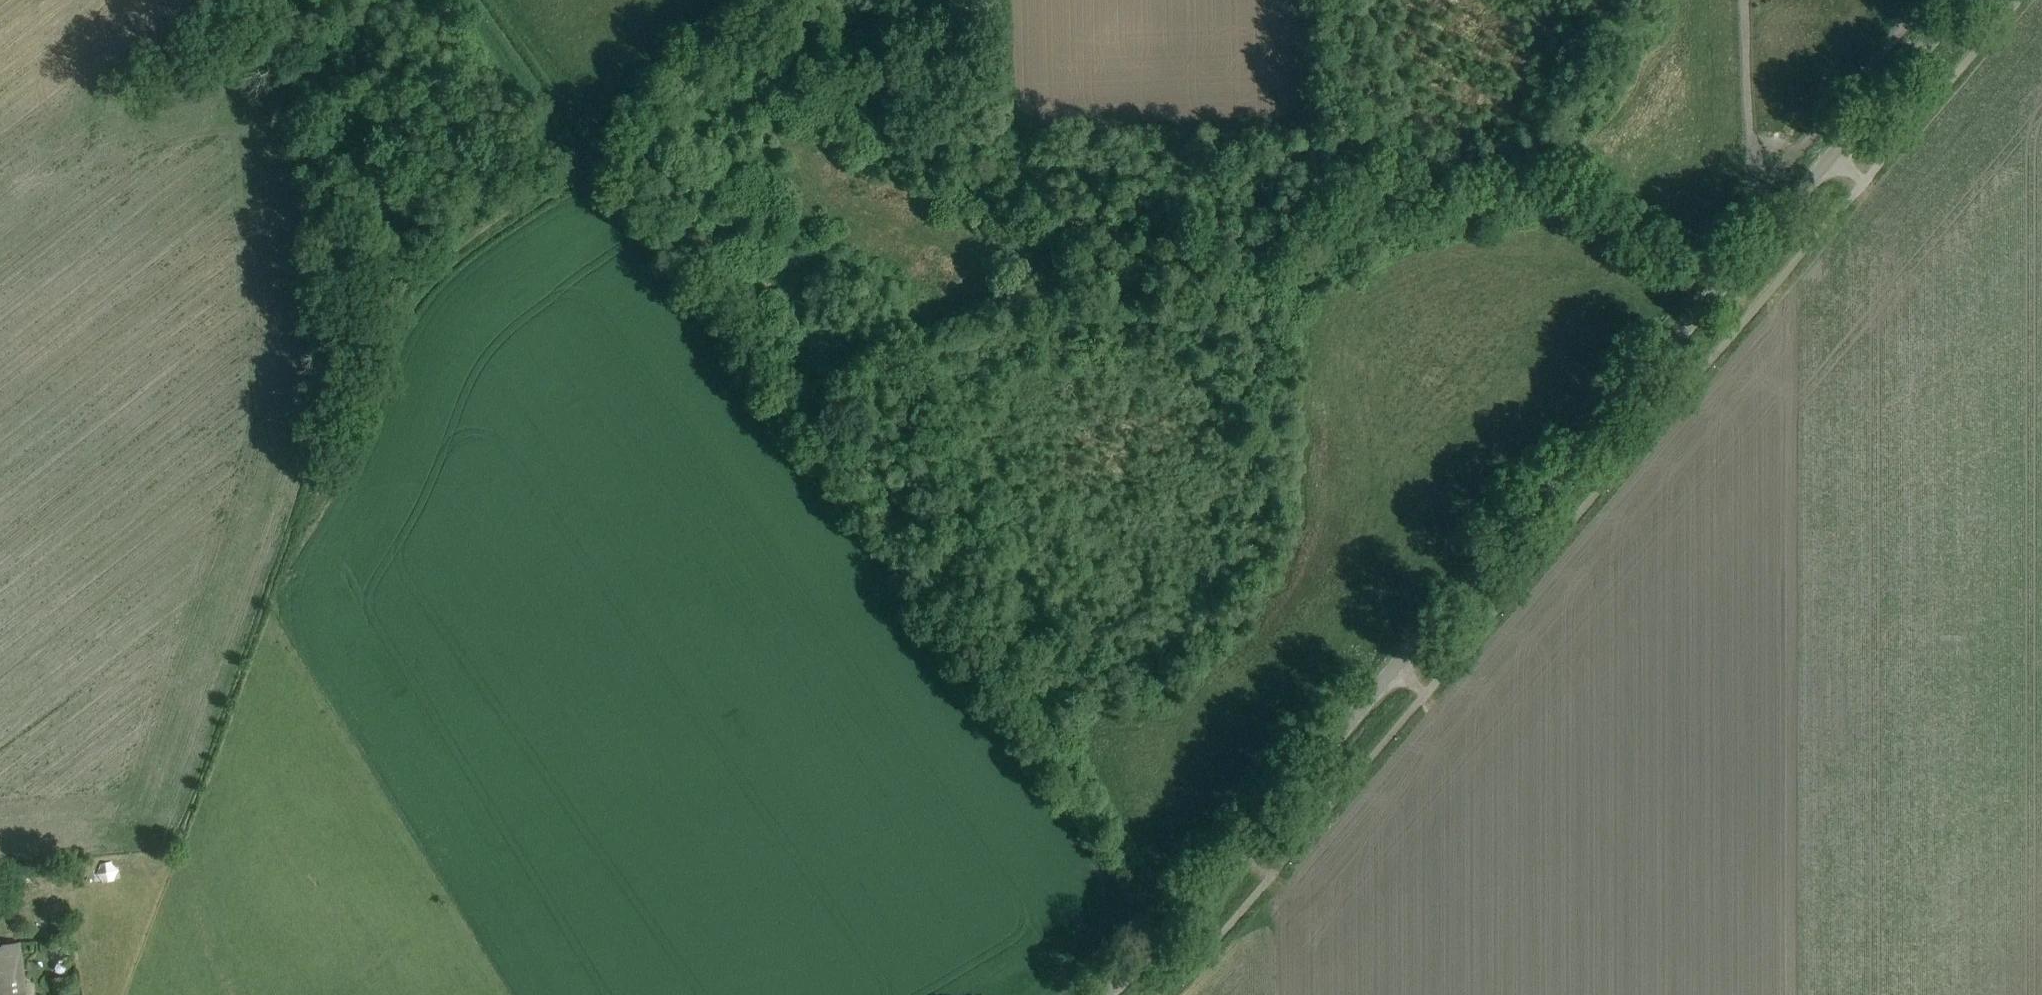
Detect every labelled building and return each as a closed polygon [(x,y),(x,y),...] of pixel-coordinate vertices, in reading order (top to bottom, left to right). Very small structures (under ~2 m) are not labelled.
[(19,943),(0,945),(0,994),(25,994),(19,943)]
